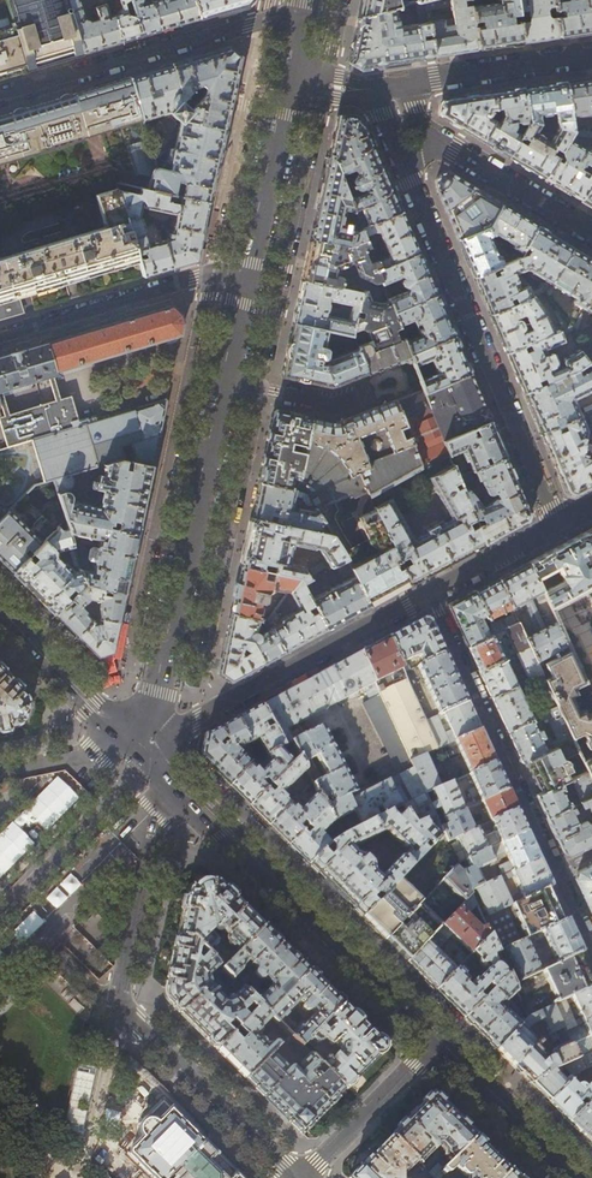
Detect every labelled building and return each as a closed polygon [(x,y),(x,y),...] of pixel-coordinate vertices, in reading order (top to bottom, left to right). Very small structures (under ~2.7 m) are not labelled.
[(7,76),(26,70),(4,0),(0,0),(0,78),(7,76)] [(26,70),(52,62),(83,53),(67,0),(4,0),(26,70)] [(83,53),(103,47),(121,42),(113,15),(108,17),(105,4),(93,8),(94,9),(90,10),(91,16),(95,15),(97,20),(88,23),(84,21),(78,0),(67,0),(83,53)] [(121,10),(119,14),(113,15),(121,42),(138,37),(160,30),(151,2),(141,6),(143,0),(118,0),(121,10)] [(192,0),(159,0),(154,1),(154,0),(150,0),(151,2),(160,30),(178,25),(197,19),(192,0)] [(197,19),(230,9),(246,5),(250,1),(250,0),(192,0),(197,19)] [(359,17),(394,8),(415,3),(424,1),(427,0),(362,0),(359,17)] [(469,0),(427,0),(424,1),(425,12),(441,10),(443,22),(442,21),(441,21),(427,23),(429,35),(430,40),(433,56),(455,53),(477,50),(471,7),(469,0)] [(471,7),(477,50),(501,46),(522,43),(515,0),(497,0),(498,3),(471,7)] [(522,43),(541,40),(559,37),(553,0),(515,0),(522,43)] [(559,37),(583,34),(591,32),(591,0),(553,0),(559,37)] [(425,12),(424,1),(415,3),(419,25),(397,28),(394,8),(359,17),(355,35),(349,61),(359,67),(394,62),(433,56),(430,40),(420,41),(419,36),(429,35),(427,23),(425,12)] [(214,176),(218,157),(221,154),(221,150),(222,145),(221,143),(239,57),(229,48),(201,56),(129,77),(142,120),(169,112),(179,121),(173,149),(170,149),(167,163),(170,164),(169,170),(156,167),(155,168),(154,168),(153,168),(152,169),(151,170),(151,171),(150,177),(147,190),(180,197),(208,203),(214,176)] [(142,120),(129,77),(110,83),(75,93),(89,137),(100,134),(101,137),(143,124),(142,120)] [(565,82),(570,118),(591,115),(591,78),(589,78),(565,82)] [(532,87),(523,88),(529,124),(541,126),(539,116),(556,113),(558,126),(550,125),(550,128),(572,131),(570,118),(565,82),(558,83),(532,87)] [(508,90),(494,93),(497,118),(483,141),(494,148),(510,157),(521,137),(516,134),(514,134),(514,135),(511,133),(514,127),(514,125),(513,123),(517,122),(518,124),(519,124),(526,124),(527,128),(529,124),(523,88),(508,90)] [(81,141),(81,139),(89,137),(75,93),(33,106),(0,116),(0,164),(81,141)] [(497,118),(494,93),(468,96),(442,100),(439,115),(463,130),(483,141),(497,118)] [(333,138),(329,155),(331,156),(339,176),(342,174),(345,182),(352,179),(351,180),(351,182),(355,190),(356,191),(358,192),(363,190),(364,193),(348,200),(353,212),(359,209),(365,223),(359,226),(360,230),(400,212),(381,166),(362,121),(350,114),(337,116),(333,138)] [(105,152),(126,146),(135,174),(150,177),(151,171),(151,170),(152,169),(153,168),(154,168),(155,168),(156,167),(143,124),(101,137),(105,152)] [(541,126),(529,124),(527,128),(526,129),(522,136),(521,137),(510,157),(527,167),(544,178),(568,139),(569,136),(572,131),(550,128),(543,126),(543,130),(556,132),(550,143),(541,138),(541,137),(540,135),(541,133),(538,131),(541,126)] [(589,152),(584,149),(587,144),(578,139),(575,143),(568,139),(544,178),(563,189),(580,200),(591,180),(591,146),(589,152)] [(331,156),(329,155),(318,205),(311,239),(345,246),(364,240),(363,238),(360,230),(356,231),(348,229),(349,225),(344,224),(343,228),(341,228),(345,211),(353,213),(353,212),(348,200),(339,176),(331,156)] [(436,179),(435,183),(435,184),(436,187),(437,189),(441,198),(452,225),(458,239),(485,228),(488,227),(501,205),(470,186),(447,173),(446,172),(442,173),(439,175),(437,177),(436,179)] [(580,200),(590,206),(591,207),(591,180),(580,200)] [(117,190),(116,187),(95,194),(105,227),(0,257),(0,319),(18,314),(13,294),(90,271),(138,257),(137,254),(117,190)] [(147,190),(140,189),(139,195),(117,190),(137,254),(143,252),(145,257),(138,259),(143,277),(159,272),(187,264),(196,261),(199,244),(204,220),(208,203),(180,197),(147,190)] [(46,191),(38,193),(41,203),(54,200),(53,197),(48,198),(46,191)] [(520,216),(501,205),(488,227),(485,228),(491,235),(491,236),(495,234),(510,243),(508,246),(520,253),(536,226),(520,216)] [(403,218),(400,212),(360,230),(363,238),(374,233),(379,234),(379,235),(376,237),(378,242),(382,240),(388,254),(372,261),(376,272),(418,254),(416,248),(410,235),(403,218)] [(554,236),(536,226),(520,253),(518,256),(516,259),(513,260),(520,271),(525,269),(544,281),(543,283),(540,284),(538,287),(543,291),(545,290),(547,286),(572,247),(554,236)] [(487,237),(491,235),(485,228),(458,239),(467,259),(474,277),(512,260),(508,255),(507,254),(502,256),(504,260),(501,261),(498,256),(495,257),(487,237)] [(365,243),(364,240),(345,246),(311,239),(307,259),(302,280),(333,286),(334,286),(335,286),(340,285),(341,283),(342,280),(341,278),(339,276),(336,276),(334,276),(335,268),(337,268),(350,261),(357,274),(374,281),(379,279),(376,272),(372,261),(370,255),(365,243)] [(572,247),(547,286),(545,290),(543,291),(549,298),(552,292),(552,289),(553,286),(573,298),(571,303),(582,310),(591,293),(591,259),(589,257),(572,247)] [(436,295),(427,274),(418,254),(376,272),(379,279),(387,300),(392,313),(436,295)] [(513,260),(512,260),(474,277),(483,297),(490,314),(532,296),(528,286),(520,289),(513,275),(520,271),(513,260)] [(334,286),(333,286),(302,280),(300,289),(298,299),(293,323),(350,335),(351,330),(355,315),(356,310),(360,292),(334,286)] [(365,290),(360,292),(356,310),(363,311),(362,317),(355,315),(351,330),(360,327),(366,329),(370,342),(367,343),(365,342),(357,345),(356,348),(365,373),(379,368),(409,356),(409,355),(392,313),(387,300),(381,302),(369,301),(365,290)] [(582,310),(591,316),(591,293),(582,310)] [(392,313),(409,355),(453,336),(444,315),(436,295),(392,313)] [(532,296),(490,314),(498,332),(507,353),(558,331),(556,327),(551,329),(546,313),(534,295),(532,296)] [(180,335),(181,328),(182,323),(180,314),(171,306),(82,333),(23,350),(0,357),(0,391),(4,390),(48,377),(53,375),(54,375),(57,375),(56,372),(180,335)] [(555,311),(561,329),(570,325),(557,309),(555,311)] [(350,335),(293,323),(288,348),(282,376),(306,381),(323,385),(331,386),(340,383),(365,373),(356,348),(328,359),(326,359),(328,352),(328,350),(327,349),(325,348),(328,348),(329,346),(329,345),(332,346),(334,338),(353,342),(350,335)] [(561,329),(558,331),(507,353),(515,373),(523,391),(541,384),(547,381),(553,379),(562,375),(574,370),(591,359),(591,352),(583,357),(579,350),(571,355),(562,358),(561,362),(563,365),(552,370),(550,366),(554,364),(556,361),(553,353),(550,352),(546,354),(544,350),(563,341),(561,336),(574,330),(570,325),(561,329)] [(461,355),(453,336),(409,355),(409,356),(413,366),(430,359),(436,372),(429,375),(429,376),(419,381),(422,390),(423,393),(469,373),(461,355)] [(583,341),(591,352),(591,336),(583,341)] [(574,370),(577,375),(586,370),(591,382),(591,359),(574,370)] [(562,375),(564,381),(559,384),(557,380),(553,379),(547,381),(549,387),(543,389),(541,384),(523,391),(531,411),(540,432),(580,414),(573,398),(591,388),(591,382),(586,370),(577,375),(574,370),(562,375)] [(479,396),(469,373),(423,393),(422,390),(413,393),(395,400),(420,463),(446,449),(442,439),(469,428),(474,426),(489,420),(479,396)] [(62,408),(65,403),(71,402),(70,396),(60,400),(53,375),(48,377),(55,401),(48,403),(49,407),(54,405),(57,417),(64,415),(62,408)] [(7,416),(2,417),(10,446),(30,440),(32,439),(29,427),(34,426),(30,412),(36,411),(35,407),(12,414),(4,390),(0,391),(0,394),(7,416)] [(152,466),(160,425),(166,398),(78,426),(45,435),(32,439),(30,440),(43,483),(53,480),(68,475),(102,465),(120,459),(152,466)] [(333,424),(310,419),(295,491),(310,494),(358,472),(366,491),(368,493),(420,464),(420,463),(395,400),(379,406),(349,418),(333,424)] [(45,435),(78,426),(71,402),(65,403),(62,408),(64,415),(57,417),(54,405),(49,407),(48,403),(35,407),(36,411),(30,412),(34,426),(29,427),(32,439),(45,435)] [(261,474),(259,482),(294,490),(295,491),(310,419),(274,411),(271,425),(268,442),(266,451),(265,456),(262,467),(261,474)] [(580,414),(540,432),(543,438),(553,461),(566,492),(574,495),(591,486),(591,436),(586,452),(581,450),(586,428),(582,418),(580,414)] [(497,437),(489,420),(474,426),(477,434),(472,436),(469,428),(442,439),(446,449),(448,454),(452,453),(454,449),(458,447),(462,449),(471,471),(472,471),(505,457),(497,437)] [(526,522),(529,513),(517,486),(505,457),(472,471),(477,480),(480,479),(485,492),(486,493),(488,494),(489,494),(494,492),(496,498),(492,499),(490,502),(481,505),(466,489),(462,491),(484,544),(508,531),(526,522)] [(145,499),(152,466),(120,459),(102,465),(104,469),(103,475),(98,474),(95,489),(101,490),(98,507),(70,501),(70,500),(71,498),(71,497),(71,496),(70,495),(70,494),(68,492),(66,491),(70,487),(70,483),(68,475),(53,480),(60,504),(64,519),(137,534),(145,499)] [(374,508),(375,509),(409,585),(449,563),(484,544),(462,491),(457,477),(452,464),(428,478),(451,519),(437,526),(436,524),(426,530),(427,532),(413,540),(391,499),(374,508)] [(473,480),(473,474),(471,471),(463,474),(457,477),(462,491),(466,489),(467,488),(466,484),(473,480)] [(358,472),(310,494),(308,495),(315,509),(317,513),(325,509),(323,504),(350,492),(352,497),(366,491),(358,472)] [(294,490),(259,482),(256,498),(252,518),(330,534),(317,513),(315,509),(311,511),(291,506),(294,490)] [(51,532),(57,526),(58,525),(64,519),(60,504),(50,506),(40,516),(42,519),(37,524),(35,522),(16,503),(5,514),(3,516),(0,520),(0,559),(1,560),(12,571),(51,532)] [(409,585),(375,509),(356,517),(367,538),(342,551),(345,556),(346,559),(369,606),(389,596),(409,585)] [(330,534),(252,518),(246,542),(241,566),(263,571),(273,573),(298,578),(301,583),(309,579),(303,567),(288,564),(292,544),(313,549),(315,548),(318,549),(331,567),(336,565),(346,559),(345,556),(342,551),(330,534)] [(64,519),(68,529),(69,534),(98,540),(97,546),(94,548),(90,547),(87,549),(86,555),(88,558),(89,558),(88,565),(90,566),(89,571),(80,570),(80,571),(84,584),(125,593),(131,565),(137,534),(64,519)] [(57,526),(51,532),(12,571),(36,594),(55,614),(84,584),(80,571),(72,573),(57,558),(56,552),(73,547),(69,534),(68,529),(63,531),(60,530),(57,526)] [(566,542),(547,552),(529,562),(550,609),(568,599),(591,586),(591,564),(590,561),(591,560),(591,528),(566,542)] [(69,553),(74,568),(79,566),(73,549),(70,549),(71,553),(69,553)] [(346,559),(336,565),(344,582),(331,589),(330,586),(328,585),(323,588),(322,590),(323,593),(310,600),(326,629),(346,619),(369,606),(346,559)] [(516,569),(498,579),(518,622),(529,645),(539,667),(545,664),(569,651),(550,609),(529,562),(516,569)] [(263,571),(241,566),(236,590),(231,613),(261,620),(261,617),(259,617),(262,604),(265,603),(269,604),(271,597),(266,596),(266,595),(274,590),(281,592),(282,591),(288,592),(289,591),(298,578),(273,573),(271,581),(262,579),(263,571)] [(314,571),(317,575),(324,571),(321,567),(314,571)] [(304,584),(308,593),(322,585),(317,576),(304,584)] [(301,583),(298,578),(289,591),(299,610),(280,621),(280,624),(271,629),(284,653),(304,641),(326,629),(310,600),(301,583)] [(484,586),(475,591),(486,614),(491,624),(495,633),(518,622),(498,579),(484,586)] [(85,603),(88,598),(84,584),(55,614),(65,623),(77,635),(94,617),(91,607),(90,605),(87,606),(88,610),(85,611),(84,609),(87,605),(85,603)] [(122,604),(125,593),(84,584),(88,598),(99,601),(98,608),(99,618),(118,623),(122,607),(122,604)] [(486,614),(475,591),(465,596),(449,605),(467,646),(495,633),(491,624),(485,627),(480,617),(486,614)] [(129,605),(131,594),(125,593),(122,604),(129,605)] [(269,626),(267,621),(261,620),(231,613),(225,640),(218,672),(230,681),(259,666),(284,653),(271,629),(269,626)] [(99,618),(94,617),(77,635),(89,647),(90,649),(98,656),(112,652),(113,650),(116,636),(118,623),(99,618)] [(409,626),(388,638),(404,673),(408,672),(404,663),(417,656),(420,657),(423,664),(445,654),(430,621),(423,619),(409,626)] [(513,653),(515,652),(529,645),(518,622),(495,633),(467,646),(473,658),(478,669),(513,653)] [(116,651),(122,623),(118,623),(116,636),(113,650),(116,651)] [(377,644),(360,653),(410,761),(425,754),(438,749),(426,721),(421,709),(404,673),(388,638),(377,644)] [(529,645),(515,652),(527,680),(542,674),(539,667),(529,645)] [(113,661),(114,659),(112,652),(98,656),(90,649),(85,654),(97,665),(100,665),(113,661)] [(584,714),(581,709),(576,712),(572,703),(568,695),(573,692),(571,686),(583,681),(569,651),(545,664),(550,676),(545,679),(550,690),(554,699),(557,706),(571,737),(580,732),(584,734),(586,738),(584,741),(586,747),(590,747),(589,749),(590,751),(591,752),(591,711),(584,714)] [(316,756),(326,777),(313,784),(315,788),(325,808),(333,822),(341,838),(379,818),(376,811),(379,810),(380,810),(381,808),(384,815),(389,813),(401,806),(405,811),(413,825),(424,821),(435,816),(433,811),(430,804),(425,794),(410,761),(360,653),(309,680),(261,706),(283,747),(291,743),(293,747),(298,757),(301,763),(316,756)] [(513,653),(478,669),(484,682),(491,697),(522,683),(519,675),(516,673),(511,676),(506,663),(511,660),(511,659),(515,657),(513,653)] [(457,679),(445,654),(423,664),(418,667),(440,715),(467,702),(457,679)] [(0,664),(0,727),(16,723),(19,722),(22,720),(24,715),(29,697),(29,694),(28,692),(26,690),(16,680),(0,664)] [(545,679),(542,674),(527,680),(522,683),(491,697),(499,713),(506,729),(534,716),(533,714),(529,715),(520,694),(536,687),(540,695),(550,690),(545,679)] [(548,710),(557,706),(554,699),(545,704),(548,710)] [(443,746),(449,744),(480,730),(474,716),(467,702),(440,715),(438,716),(434,717),(432,718),(426,721),(438,749),(443,746)] [(250,712),(235,720),(248,744),(258,739),(266,755),(283,747),(261,706),(250,712)] [(572,739),(571,737),(557,706),(548,710),(534,716),(506,729),(512,742),(521,762),(527,760),(572,739)] [(427,707),(421,709),(426,721),(432,718),(427,707)] [(218,729),(204,736),(200,758),(216,773),(230,787),(250,766),(235,751),(248,744),(235,720),(218,729)] [(480,730),(449,744),(443,746),(451,763),(463,757),(469,771),(461,774),(463,777),(469,774),(470,774),(495,763),(489,749),(480,730)] [(572,739),(527,760),(527,761),(533,773),(542,793),(576,777),(573,765),(572,764),(571,762),(568,761),(566,762),(565,759),(578,752),(572,739)] [(291,743),(283,747),(266,755),(270,761),(258,773),(255,770),(257,768),(254,765),(252,767),(250,766),(230,787),(240,796),(249,806),(265,790),(259,784),(263,780),(269,786),(292,763),(285,756),(293,747),(291,743)] [(591,756),(582,760),(587,771),(591,782),(591,752),(591,756)] [(440,787),(425,754),(410,761),(425,794),(432,791),(440,787)] [(298,757),(292,763),(269,786),(265,790),(249,806),(260,816),(269,826),(290,805),(296,799),(292,796),(286,802),(280,796),(305,770),(301,763),(298,757)] [(502,777),(495,763),(470,774),(469,774),(475,787),(468,790),(473,802),(462,807),(451,783),(440,787),(432,791),(436,802),(430,804),(433,811),(439,809),(444,818),(463,810),(482,802),(508,790),(502,777)] [(576,777),(542,793),(536,795),(541,805),(546,817),(571,805),(569,801),(566,803),(560,789),(570,784),(571,782),(579,798),(576,799),(575,799),(572,800),(574,804),(578,802),(579,802),(591,796),(591,782),(587,771),(576,777)] [(325,808),(315,788),(313,789),(315,792),(314,793),(315,794),(297,812),(290,805),(269,826),(279,836),(289,845),(325,808)] [(512,800),(508,790),(482,802),(491,821),(517,809),(512,800)] [(579,802),(582,807),(587,805),(591,816),(591,796),(579,802)] [(587,824),(585,821),(581,823),(581,826),(578,828),(571,813),(575,812),(572,805),(571,805),(546,817),(555,835),(563,852),(570,855),(591,845),(591,821),(587,824)] [(333,822),(325,808),(289,845),(300,856),(309,864),(329,845),(320,835),(333,822)] [(522,821),(517,809),(491,821),(501,843),(527,831),(522,821)] [(467,818),(463,810),(444,818),(447,825),(441,827),(443,834),(447,842),(456,838),(472,830),(469,821),(472,820),(470,816),(467,818)] [(389,813),(384,815),(379,818),(341,838),(329,845),(309,864),(340,896),(362,918),(426,851),(422,847),(424,845),(424,844),(427,842),(432,846),(439,838),(427,826),(428,824),(427,822),(426,821),(424,821),(413,825),(405,811),(396,819),(389,813)] [(472,830),(456,838),(466,860),(466,859),(492,847),(490,843),(486,845),(484,841),(488,839),(485,833),(481,835),(478,827),(472,830)] [(533,845),(527,831),(501,843),(492,847),(466,859),(470,868),(461,873),(469,891),(475,888),(483,885),(476,871),(493,863),(491,858),(502,853),(505,852),(510,861),(498,866),(503,875),(539,858),(533,845)] [(443,834),(439,838),(432,846),(426,851),(362,918),(374,929),(385,940),(420,904),(442,880),(457,864),(447,842),(443,834)] [(546,888),(552,886),(544,868),(539,858),(503,875),(497,878),(493,880),(483,885),(475,888),(488,915),(546,888)] [(461,873),(457,864),(442,880),(465,902),(471,895),(469,891),(461,873)] [(578,871),(575,879),(583,896),(591,915),(591,864),(578,871)] [(183,909),(177,936),(192,939),(200,948),(206,954),(211,949),(212,950),(215,946),(214,945),(217,942),(216,939),(224,940),(229,945),(228,946),(228,947),(230,949),(232,949),(237,953),(264,926),(242,904),(234,896),(235,896),(228,889),(227,889),(220,882),(216,880),(212,879),(210,881),(205,881),(200,884),(196,884),(195,886),(190,887),(188,889),(186,893),(185,899),(184,899),(183,904),(182,909),(183,909)] [(555,906),(546,888),(488,915),(482,918),(485,926),(489,935),(497,952),(505,948),(526,938),(532,936),(562,921),(555,906)] [(466,915),(476,905),(471,895),(465,902),(442,925),(407,962),(422,977),(436,990),(489,935),(485,926),(480,928),(466,915)] [(442,925),(420,904),(385,940),(397,952),(407,962),(442,925)] [(567,919),(562,921),(532,936),(534,940),(538,938),(539,939),(545,936),(555,958),(549,960),(550,963),(540,968),(526,938),(505,948),(520,981),(577,954),(583,952),(576,938),(567,919)] [(288,949),(264,926),(237,953),(222,969),(233,980),(242,972),(242,970),(241,969),(248,962),(255,969),(255,971),(254,973),(254,976),(259,981),(262,981),(264,979),(268,983),(268,988),(255,1001),(259,1006),(267,1014),(309,970),(288,949)] [(498,966),(495,960),(500,958),(497,952),(489,935),(436,990),(450,1005),(464,1018),(482,1000),(477,995),(488,985),(492,989),(505,976),(502,974),(503,972),(503,971),(498,966)] [(197,951),(200,948),(192,939),(177,936),(172,960),(167,982),(166,988),(165,992),(165,995),(166,998),(168,1001),(173,1006),(174,1005),(180,1012),(190,1022),(208,1040),(217,1049),(231,1035),(224,1028),(231,1022),(237,1028),(247,1018),(241,1013),(249,1006),(254,1011),(259,1006),(255,1001),(249,996),(242,989),(231,999),(229,997),(226,997),(224,998),(222,999),(207,984),(207,982),(208,981),(207,979),(207,978),(219,966),(206,954),(199,961),(195,958),(197,951)] [(584,970),(577,954),(520,981),(512,984),(516,992),(527,1017),(552,1005),(571,997),(591,987),(591,986),(584,970)] [(309,970),(267,1014),(270,1017),(281,1028),(289,1035),(300,1046),(301,1048),(321,1027),(330,1018),(343,1004),(328,989),(309,970)] [(516,1015),(514,1013),(515,1012),(509,1006),(504,1011),(497,1005),(501,1001),(504,1004),(516,992),(512,984),(507,974),(505,976),(492,989),(482,1000),(464,1018),(480,1035),(496,1050),(520,1024),(514,1018),(516,1015)] [(239,986),(242,989),(249,996),(253,991),(243,981),(239,986)] [(591,1018),(591,987),(571,997),(552,1005),(565,1031),(583,1022),(591,1018)] [(367,1028),(343,1004),(330,1018),(333,1021),(331,1023),(334,1025),(327,1032),(321,1027),(301,1048),(312,1058),(316,1054),(312,1049),(316,1045),(317,1045),(321,1044),(324,1041),(330,1047),(333,1045),(336,1049),(339,1049),(340,1053),(332,1062),(329,1059),(321,1067),(324,1071),(343,1089),(363,1069),(386,1047),(367,1028)] [(577,1058),(565,1031),(552,1005),(527,1017),(520,1024),(496,1050),(506,1060),(524,1077),(530,1083),(553,1069),(577,1058)] [(267,1014),(259,1006),(254,1011),(247,1018),(237,1028),(231,1035),(217,1049),(231,1062),(247,1078),(271,1053),(279,1046),(276,1043),(275,1043),(273,1043),(270,1046),(270,1048),(268,1050),(264,1047),(265,1045),(265,1043),(263,1041),(261,1039),(258,1039),(255,1036),(259,1033),(260,1032),(260,1030),(259,1028),(270,1017),(267,1014)] [(583,1022),(565,1031),(577,1058),(583,1069),(591,1065),(591,1018),(583,1022)] [(289,1035),(281,1028),(277,1032),(284,1040),(289,1035)] [(312,1058),(301,1048),(300,1046),(296,1050),(303,1058),(299,1063),(299,1068),(304,1073),(298,1079),(271,1053),(247,1078),(279,1110),(301,1132),(325,1108),(343,1089),(324,1071),(319,1076),(318,1075),(316,1074),(315,1074),(314,1075),(311,1072),(318,1065),(312,1058)] [(578,1072),(583,1069),(577,1058),(553,1069),(530,1083),(541,1094),(549,1101),(578,1072)] [(591,1081),(586,1087),(583,1085),(581,1085),(576,1085),(575,1084),(581,1078),(578,1072),(549,1101),(560,1113),(569,1121),(583,1107),(587,1103),(591,1098),(591,1081)] [(407,1119),(390,1136),(416,1161),(419,1164),(435,1148),(435,1144),(439,1143),(439,1147),(444,1151),(444,1155),(450,1161),(475,1135),(455,1115),(433,1093),(407,1119)] [(203,1141),(183,1121),(163,1101),(149,1115),(150,1116),(148,1118),(148,1117),(138,1126),(141,1129),(141,1133),(142,1134),(144,1137),(143,1137),(143,1138),(130,1150),(131,1151),(130,1151),(130,1152),(130,1153),(131,1154),(130,1154),(151,1176),(152,1175),(154,1177),(167,1177),(203,1141)] [(589,1112),(583,1107),(569,1121),(577,1130),(584,1137),(591,1129),(591,1109),(589,1112)] [(475,1135),(450,1161),(442,1168),(433,1177),(440,1177),(446,1172),(448,1172),(454,1166),(464,1176),(467,1176),(467,1177),(501,1177),(509,1169),(493,1153),(475,1135)] [(390,1136),(373,1153),(349,1177),(401,1177),(401,1175),(403,1174),(416,1161),(390,1136)] [(167,1177),(241,1177),(237,1175),(238,1174),(227,1163),(215,1151),(214,1152),(203,1141),(167,1177)] [(433,1177),(442,1168),(437,1163),(428,1173),(433,1177)] [(509,1169),(501,1177),(518,1177),(509,1169)]
